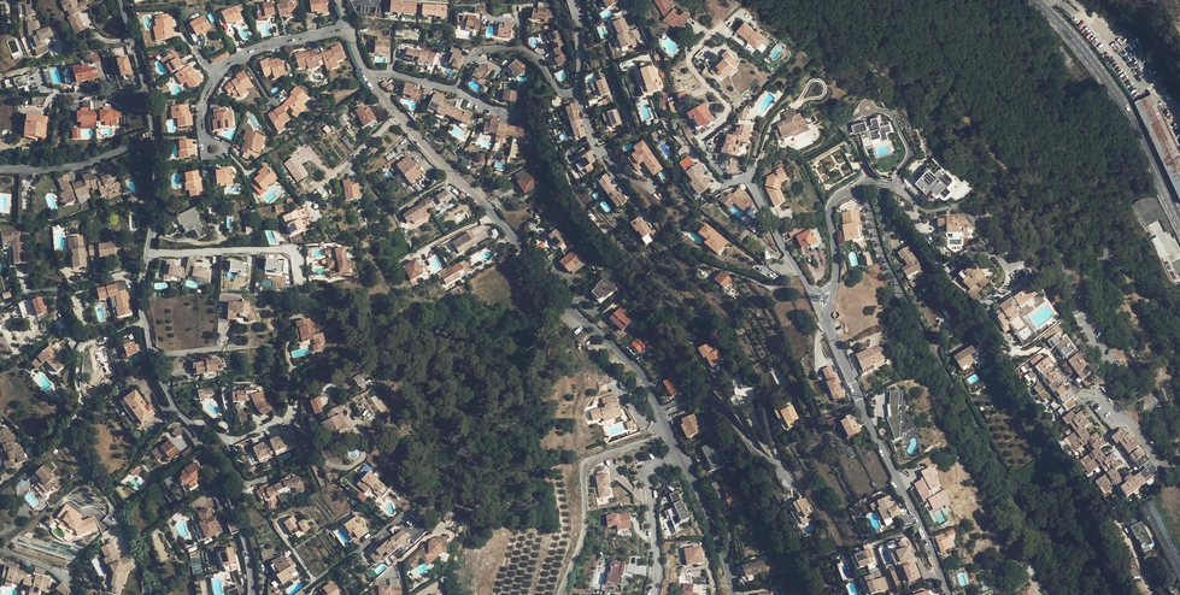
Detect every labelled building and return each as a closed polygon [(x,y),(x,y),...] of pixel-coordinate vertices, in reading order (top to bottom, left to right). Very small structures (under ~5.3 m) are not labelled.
[(60,2),(65,12),(67,11),(70,10),(65,0),(64,0),(60,2)] [(70,26),(81,21),(77,13),(89,8),(86,0),(77,4),(76,0),(65,0),(70,10),(67,11),(70,17),(69,17),(71,22),(69,22),(70,26)] [(316,12),(328,10),(326,4),(328,3),(327,0),(312,0),(309,1),(311,13),(316,12)] [(417,2),(392,0),(391,12),(403,13),(403,12),(416,13),(417,2)] [(600,4),(605,11),(615,5),(612,0),(607,0),(606,0),(598,0),(600,4)] [(675,9),(673,12),(670,6),(673,5),(671,0),(657,0),(663,13),(664,12),(669,15),(666,19),(676,25),(679,21),(685,25),(691,16),(684,12),(683,13),(675,9)] [(292,3),(274,6),(271,7),(272,11),(278,11),(278,15),(279,18),(284,17),(295,15),(294,9),(293,9),(292,3)] [(258,19),(269,17),(278,15),(278,11),(272,11),(271,7),(271,4),(256,6),(258,13),(256,13),(258,19)] [(436,5),(423,4),(422,14),(435,15),(435,16),(447,17),(447,5),(436,4),(436,5)] [(27,16),(28,16),(33,15),(35,15),(32,5),(26,6),(27,16)] [(235,8),(221,14),(225,24),(226,25),(231,23),(241,18),(238,13),(237,13),(235,8)] [(551,12),(539,8),(538,10),(533,9),(530,17),(535,19),(535,17),(543,20),(544,16),(549,17),(551,12)] [(175,38),(174,32),(172,33),(170,26),(172,26),(174,26),(172,17),(171,17),(170,14),(156,18),(156,20),(155,21),(157,27),(159,36),(161,36),(163,41),(175,38)] [(221,26),(225,24),(221,14),(216,16),(221,26)] [(475,17),(462,15),(461,21),(466,22),(466,26),(474,27),(474,28),(479,29),(481,20),(475,19),(475,17)] [(202,18),(198,20),(201,33),(210,27),(207,22),(205,23),(202,18)] [(616,18),(608,21),(612,30),(616,38),(614,38),(620,51),(630,46),(632,49),(636,47),(632,39),(629,41),(627,38),(625,39),(623,34),(625,33),(626,33),(622,25),(620,26),(618,22),(616,18)] [(675,27),(676,25),(666,19),(664,20),(675,27)] [(201,33),(198,20),(190,25),(197,35),(200,33),(201,33)] [(33,37),(35,43),(37,48),(35,49),(38,56),(48,52),(44,40),(53,36),(50,27),(40,31),(39,21),(33,21),(28,22),(29,34),(31,38),(33,37)] [(81,21),(70,26),(74,34),(85,30),(81,21)] [(683,29),(685,25),(679,21),(676,25),(683,29)] [(512,24),(503,22),(503,25),(498,25),(497,33),(502,34),(502,33),(510,34),(512,24)] [(756,31),(745,22),(737,31),(758,48),(766,38),(759,32),(760,31),(758,29),(756,31)] [(157,42),(163,41),(161,36),(159,36),(157,27),(154,28),(157,42)] [(556,28),(546,33),(549,40),(551,39),(553,43),(551,43),(553,49),(560,45),(562,45),(558,37),(560,36),(556,28)] [(394,39),(385,38),(384,46),(381,46),(381,45),(374,45),(373,55),(379,56),(379,55),(380,53),(389,54),(389,47),(393,47),(394,39)] [(1120,38),(1111,45),(1117,52),(1126,45),(1120,38)] [(328,49),(330,52),(330,53),(328,54),(328,53),(319,56),(320,60),(322,65),(326,63),(327,67),(335,64),(334,62),(343,59),(338,45),(328,49)] [(553,49),(551,49),(554,55),(556,54),(557,57),(555,58),(553,59),(557,67),(567,61),(560,45),(553,49)] [(728,61),(733,57),(726,50),(722,55),(724,58),(728,61)] [(310,64),(315,62),(313,58),(311,51),(303,54),(303,55),(301,56),(300,54),(300,53),(291,56),(295,69),(303,66),(304,68),(311,66),(310,64)] [(461,55),(452,51),(450,55),(453,56),(451,61),(448,66),(452,68),(451,70),(458,73),(461,66),(459,65),(461,62),(462,60),(459,59),(461,55)] [(414,54),(406,52),(404,58),(411,61),(411,63),(411,64),(417,65),(418,64),(424,65),(424,64),(425,62),(433,65),(435,58),(427,55),(421,53),(420,55),(414,53),(414,54)] [(90,56),(93,64),(100,61),(97,53),(90,56)] [(176,59),(178,58),(175,53),(169,57),(168,55),(163,59),(167,65),(166,66),(171,73),(176,70),(181,66),(178,62),(176,59)] [(130,73),(125,57),(115,60),(119,76),(130,73)] [(696,57),(693,61),(698,66),(702,63),(700,62),(696,57)] [(728,61),(733,66),(737,61),(733,57),(728,61)] [(277,71),(281,70),(278,60),(270,62),(270,63),(267,64),(267,63),(266,60),(258,63),(263,76),(271,74),(271,76),(278,74),(277,71)] [(736,69),(733,66),(728,61),(725,63),(722,60),(717,65),(711,71),(716,76),(720,72),(724,76),(729,71),(731,74),(736,69)] [(317,67),(315,62),(310,64),(311,66),(304,68),(305,71),(317,67)] [(87,64),(72,68),(76,83),(97,78),(94,67),(88,69),(87,64)] [(519,71),(513,65),(508,69),(514,75),(512,77),(511,77),(516,82),(524,75),(519,71)] [(643,96),(660,90),(658,84),(655,76),(652,67),(635,73),(643,96)] [(76,83),(72,68),(68,69),(72,84),(76,83)] [(492,72),(484,68),(482,71),(479,69),(476,74),(474,73),(471,80),(478,83),(479,82),(483,84),(485,79),(488,75),(490,76),(492,72)] [(203,81),(198,73),(195,75),(193,73),(194,73),(193,70),(182,73),(182,74),(180,75),(181,77),(179,78),(184,84),(185,83),(190,90),(203,81)] [(283,76),(281,70),(277,71),(278,74),(271,76),(272,79),(283,76)] [(237,94),(243,91),(242,88),(249,84),(242,72),(234,76),(235,78),(236,80),(234,81),(233,80),(225,85),(231,95),(235,92),(237,94)] [(182,73),(176,75),(175,76),(182,85),(184,84),(179,78),(181,77),(180,75),(182,74),(182,73)] [(14,78),(16,88),(31,85),(28,74),(14,78)] [(608,77),(594,82),(597,90),(602,88),(604,95),(613,92),(608,77)] [(413,88),(405,86),(402,95),(410,98),(409,100),(419,103),(421,94),(412,91),(413,88)] [(288,97),(282,104),(287,108),(290,112),(293,109),(295,111),(300,106),(300,105),(306,98),(294,87),(289,94),(290,95),(291,97),(290,98),(288,97)] [(522,90),(517,89),(516,94),(505,92),(502,102),(511,104),(512,101),(515,102),(515,100),(520,101),(522,90)] [(906,89),(899,92),(903,100),(910,97),(906,89)] [(687,93),(677,95),(679,103),(690,100),(687,93)] [(1179,199),(1179,149),(1154,93),(1135,102),(1179,199)] [(444,99),(436,95),(434,98),(433,98),(427,109),(437,114),(436,115),(443,119),(444,116),(467,127),(472,116),(465,113),(464,116),(463,117),(460,116),(460,114),(451,110),(451,112),(447,110),(448,108),(441,105),(444,99)] [(31,96),(31,106),(43,106),(46,99),(46,96),(31,96)] [(679,112),(675,101),(669,104),(672,114),(679,112)] [(282,104),(278,108),(282,113),(287,108),(282,104)] [(575,104),(569,106),(570,108),(565,109),(573,132),(576,140),(580,138),(580,139),(587,138),(584,129),(582,129),(580,130),(579,127),(581,126),(578,116),(576,117),(575,114),(577,113),(578,112),(575,104)] [(188,105),(176,107),(176,111),(174,112),(175,119),(177,119),(178,126),(192,125),(191,115),(188,116),(187,113),(189,113),(188,105)] [(713,122),(703,105),(686,115),(690,121),(692,119),(698,128),(707,124),(708,125),(713,122)] [(290,112),(295,116),(303,108),(300,106),(295,111),(293,109),(290,112)] [(229,129),(228,121),(227,112),(226,107),(212,110),(212,114),(215,114),(216,121),(214,121),(211,122),(213,131),(229,129)] [(347,107),(338,113),(339,116),(349,111),(347,107)] [(621,107),(607,112),(610,120),(615,118),(618,124),(626,121),(621,107)] [(751,111),(746,107),(742,111),(738,114),(742,118),(740,126),(744,127),(747,115),(751,111)] [(287,120),(282,113),(278,108),(274,110),(271,112),(273,114),(267,118),(274,129),(280,125),(287,120)] [(363,112),(361,109),(361,108),(351,114),(353,118),(358,116),(364,127),(374,121),(371,116),(373,116),(369,109),(366,111),(363,112)] [(783,114),(786,121),(794,118),(793,117),(797,116),(794,109),(783,114)] [(81,112),(81,125),(88,125),(88,122),(96,122),(105,122),(110,121),(111,126),(117,125),(117,111),(90,112),(81,112)] [(799,114),(797,116),(793,117),(794,118),(786,121),(777,126),(779,129),(781,135),(791,131),(792,133),(801,129),(803,131),(808,129),(803,117),(801,118),(799,114)] [(43,117),(26,115),(23,136),(38,138),(42,139),(43,139),(45,124),(42,124),(43,117)] [(341,117),(337,120),(341,128),(346,125),(341,117)] [(865,121),(866,123),(855,126),(857,133),(862,131),(863,134),(861,134),(865,147),(874,144),(873,139),(881,136),(882,140),(888,138),(886,131),(892,130),(890,123),(881,126),(878,117),(865,121)] [(497,121),(488,119),(487,123),(490,124),(489,128),(484,127),(482,135),(487,136),(488,135),(495,137),(495,139),(503,141),(504,138),(517,141),(518,139),(525,141),(528,132),(525,131),(526,127),(518,125),(517,129),(519,130),(519,132),(509,130),(508,132),(505,131),(506,129),(498,128),(495,127),(496,124),(497,121)] [(744,144),(745,139),(745,137),(748,137),(750,128),(744,127),(740,126),(737,125),(737,127),(736,134),(731,133),(730,137),(727,136),(727,137),(725,144),(724,144),(723,149),(722,149),(721,154),(745,159),(747,144),(744,144)] [(72,127),(72,138),(80,138),(80,127),(72,127)] [(783,138),(781,135),(779,129),(774,132),(778,141),(783,138)] [(241,139),(244,140),(245,141),(243,146),(242,146),(240,151),(251,156),(253,151),(255,152),(258,142),(261,136),(245,130),(241,139)] [(652,175),(663,169),(643,139),(633,146),(636,151),(627,156),(636,171),(641,168),(638,163),(643,161),(652,175)] [(192,149),(192,146),(191,140),(179,141),(179,151),(181,151),(182,158),(189,157),(189,156),(195,155),(194,149),(192,149)] [(372,146),(369,150),(374,155),(379,150),(377,147),(374,149),(372,146)] [(593,151),(579,159),(586,169),(593,164),(597,162),(593,157),(596,155),(593,151)] [(295,155),(284,163),(297,182),(308,174),(295,155)] [(679,163),(684,170),(692,181),(689,184),(698,196),(708,189),(707,187),(708,185),(711,184),(707,179),(706,180),(705,181),(701,176),(702,175),(703,174),(700,169),(702,167),(699,163),(696,165),(689,156),(679,163)] [(408,157),(397,165),(410,184),(411,184),(413,186),(423,179),(422,176),(408,157)] [(390,168),(398,162),(395,158),(387,164),(390,168)] [(265,166),(259,172),(260,174),(258,176),(253,180),(254,181),(251,183),(258,191),(261,189),(261,190),(269,183),(268,182),(273,177),(268,171),(269,170),(265,166)] [(924,173),(925,174),(930,179),(935,173),(929,167),(924,173)] [(229,168),(223,168),(223,171),(220,171),(216,171),(216,184),(226,183),(226,182),(232,181),(232,174),(230,174),(229,168)] [(530,174),(526,168),(515,174),(519,181),(530,174)] [(780,182),(787,178),(782,169),(775,171),(776,174),(769,177),(774,186),(777,191),(780,182)] [(939,169),(935,173),(930,179),(925,174),(917,182),(928,193),(933,189),(938,193),(941,190),(945,195),(951,189),(946,185),(953,177),(946,170),(944,173),(939,169)] [(202,186),(201,181),(199,181),(198,178),(197,171),(184,173),(186,184),(188,183),(189,190),(194,189),(195,187),(202,186)] [(537,171),(534,172),(541,184),(544,182),(537,171)] [(537,186),(541,184),(534,172),(530,174),(519,181),(517,182),(521,187),(523,186),(527,192),(537,186)] [(67,175),(57,179),(62,192),(67,204),(75,201),(74,199),(77,198),(89,193),(88,189),(92,188),(93,191),(101,188),(104,186),(107,194),(116,191),(110,175),(101,179),(101,177),(96,179),(96,177),(93,178),(91,173),(82,177),(84,181),(72,185),(73,187),(70,188),(69,186),(68,182),(70,181),(67,175)] [(602,181),(598,184),(617,209),(621,206),(622,207),(627,203),(621,195),(620,197),(618,198),(617,195),(618,194),(612,187),(610,188),(608,185),(610,184),(611,183),(606,176),(601,180),(602,181)] [(767,178),(765,187),(774,208),(783,204),(777,192),(777,191),(774,186),(769,177),(767,178)] [(777,191),(785,203),(780,191),(782,184),(788,181),(787,178),(780,182),(777,191)] [(357,192),(359,192),(358,185),(354,186),(351,186),(350,184),(350,181),(343,182),(346,201),(358,199),(357,192)] [(730,194),(727,197),(746,214),(753,207),(742,197),(744,194),(739,189),(733,196),(730,194)] [(1161,207),(1153,191),(1137,202),(1142,210),(1153,204),(1157,210),(1158,209),(1161,207)] [(62,192),(59,194),(64,206),(67,204),(62,192)] [(420,205),(403,215),(407,223),(411,220),(413,223),(421,218),(420,216),(445,202),(446,204),(451,201),(445,192),(430,201),(429,198),(419,204),(420,205)] [(89,193),(77,198),(79,202),(81,203),(83,201),(85,200),(91,198),(89,193)] [(723,195),(719,200),(729,208),(732,204),(723,195)] [(291,235),(304,229),(302,224),(296,211),(283,217),(291,235)] [(856,224),(860,224),(858,211),(842,214),(844,226),(842,227),(844,239),(858,237),(856,224)] [(198,217),(181,224),(186,233),(194,229),(198,237),(206,234),(198,217)] [(956,222),(956,219),(953,219),(953,218),(948,218),(948,219),(933,219),(933,226),(938,226),(938,233),(947,233),(947,235),(958,235),(958,228),(963,228),(963,224),(959,225),(959,222),(956,222)] [(639,219),(631,225),(634,229),(636,228),(639,232),(645,239),(652,233),(646,224),(644,225),(639,219)] [(727,242),(707,225),(700,233),(708,240),(707,241),(717,250),(721,244),(723,246),(727,242)] [(816,246),(818,249),(819,251),(824,249),(816,229),(811,232),(810,231),(806,233),(803,226),(791,231),(795,238),(796,238),(802,250),(810,246),(810,248),(816,246)] [(965,228),(963,228),(958,228),(958,235),(947,235),(947,238),(965,238),(965,228)] [(570,246),(555,230),(548,237),(551,241),(566,256),(572,251),(569,247),(570,246)] [(452,241),(453,243),(468,234),(470,239),(473,237),(469,231),(452,241)] [(20,232),(1,234),(2,242),(6,242),(12,241),(14,264),(23,263),(20,232)] [(468,234),(453,243),(459,254),(477,244),(473,237),(470,239),(468,234)] [(1158,236),(1152,240),(1160,258),(1167,255),(1158,236)] [(71,250),(73,268),(86,267),(85,257),(84,249),(83,249),(81,237),(74,237),(75,250),(71,250)] [(723,246),(721,244),(717,250),(707,241),(705,243),(717,254),(723,246)] [(115,256),(114,245),(88,247),(89,249),(89,256),(99,255),(99,257),(115,256)] [(333,246),(329,247),(330,253),(332,257),(333,261),(349,257),(345,246),(339,247),(338,246),(333,247),(333,246)] [(909,256),(905,248),(900,251),(904,258),(907,257),(909,261),(906,262),(899,266),(906,278),(917,272),(919,277),(924,274),(915,257),(913,258),(911,254),(909,256)] [(569,273),(571,271),(583,260),(573,250),(572,251),(566,256),(560,262),(569,273)] [(549,262),(555,258),(551,252),(545,256),(549,262)] [(212,269),(195,267),(196,258),(188,257),(185,275),(210,279),(212,269)] [(333,261),(334,266),(335,270),(337,275),(341,274),(341,273),(346,272),(346,270),(352,269),(349,257),(333,261)] [(282,274),(282,259),(265,258),(265,273),(282,274)] [(403,264),(409,280),(424,273),(417,258),(403,264)] [(466,258),(460,262),(466,272),(472,269),(466,258)] [(230,260),(229,271),(246,273),(248,262),(230,260)] [(583,260),(571,271),(573,274),(585,263),(583,260)] [(460,262),(440,273),(444,279),(446,284),(466,272),(460,262)] [(171,280),(171,276),(184,278),(186,265),(165,263),(163,279),(171,280)] [(621,279),(609,266),(608,267),(599,275),(603,279),(605,280),(608,277),(615,284),(621,279)] [(973,266),(966,272),(968,273),(966,275),(964,273),(963,271),(958,275),(963,281),(962,282),(969,290),(977,283),(984,278),(973,266)] [(722,272),(715,280),(725,288),(729,284),(730,285),(733,281),(722,272)] [(909,282),(919,277),(917,272),(906,278),(909,282)] [(1022,280),(1026,286),(1032,282),(1028,276),(1022,280)] [(605,280),(603,279),(595,287),(596,288),(591,292),(599,300),(603,297),(604,299),(612,292),(613,293),(618,289),(614,285),(615,284),(608,277),(605,280)] [(988,283),(984,278),(977,283),(981,289),(988,283)] [(128,292),(125,281),(115,283),(115,285),(97,290),(99,300),(116,296),(118,307),(117,307),(119,317),(130,314),(127,301),(125,293),(128,292)] [(1033,285),(1026,290),(1033,299),(1039,295),(1033,285)] [(1020,294),(1023,298),(1029,295),(1026,290),(1020,294)] [(1026,290),(1029,295),(1023,298),(1027,303),(1033,299),(1026,290)] [(10,292),(2,294),(4,300),(11,297),(10,292)] [(1015,297),(1018,302),(1023,298),(1020,294),(1015,297)] [(17,303),(12,306),(14,312),(12,313),(14,318),(16,318),(17,315),(23,313),(26,312),(35,309),(37,315),(37,316),(46,313),(41,298),(32,301),(31,299),(18,304),(17,303)] [(1018,302),(1021,307),(1027,303),(1023,298),(1018,302)] [(634,319),(616,301),(611,306),(616,311),(610,319),(622,331),(629,324),(634,319)] [(236,314),(240,314),(247,315),(248,318),(249,322),(256,321),(253,312),(254,307),(249,306),(249,302),(246,302),(245,304),(229,303),(227,319),(235,320),(236,314)] [(1004,311),(1012,306),(1009,302),(1001,307),(1004,311)] [(1020,307),(1017,302),(1012,306),(1015,311),(1020,307)] [(1002,311),(1008,321),(1018,315),(1015,311),(1012,306),(1004,311),(1001,307),(1000,308),(1002,311)] [(28,318),(37,315),(35,309),(26,312),(26,314),(28,318)] [(1002,326),(1009,322),(1008,321),(1002,311),(996,315),(999,319),(997,320),(1002,326)] [(1023,342),(1024,342),(1032,336),(1018,315),(1008,321),(1009,322),(1023,342)] [(72,323),(68,316),(60,321),(64,328),(72,323)] [(629,324),(635,329),(636,329),(640,324),(634,319),(629,324)] [(299,330),(301,338),(303,343),(310,341),(310,339),(314,338),(315,338),(314,330),(311,331),(309,320),(296,323),(298,330),(299,330)] [(746,331),(742,325),(734,329),(738,335),(746,331)] [(1060,332),(1055,326),(1046,334),(1050,340),(1056,335),(1060,332)] [(39,333),(36,327),(29,330),(32,336),(39,333)] [(576,337),(582,344),(591,336),(584,329),(576,337)] [(641,335),(632,344),(640,352),(648,344),(641,335)] [(1050,340),(1055,346),(1056,345),(1058,343),(1063,350),(1069,345),(1064,339),(1061,341),(1056,335),(1050,340)] [(1034,340),(1032,336),(1024,342),(1026,345),(1034,340)] [(127,356),(137,353),(133,342),(129,343),(123,345),(127,356)] [(40,355),(51,345),(49,344),(36,356),(37,358),(40,355)] [(638,354),(640,352),(632,344),(630,345),(638,354)] [(46,361),(57,373),(66,364),(60,357),(57,354),(59,353),(60,352),(58,350),(57,351),(51,345),(40,355),(46,361)] [(712,368),(719,364),(723,362),(717,351),(715,352),(713,353),(711,350),(708,345),(698,350),(704,359),(706,358),(712,368)] [(972,345),(954,356),(961,368),(980,357),(972,345)] [(1063,350),(1068,356),(1074,351),(1069,345),(1063,350)] [(655,348),(649,353),(655,359),(660,354),(655,348)] [(868,354),(867,352),(856,356),(863,373),(886,364),(881,350),(878,349),(870,351),(870,353),(868,354)] [(37,369),(46,361),(40,355),(37,358),(32,363),(37,369)] [(1078,355),(1071,360),(1076,367),(1083,362),(1078,355)] [(1037,367),(1044,362),(1040,356),(1033,361),(1037,367)] [(720,367),(719,364),(712,368),(706,358),(704,359),(711,372),(720,367)] [(1042,373),(1049,368),(1048,367),(1052,364),(1047,359),(1044,362),(1037,367),(1042,373)] [(220,360),(206,361),(206,363),(202,363),(193,364),(194,374),(207,374),(207,372),(217,372),(217,366),(220,366),(220,360)] [(1042,373),(1037,367),(1033,361),(1025,367),(1029,372),(1033,370),(1034,372),(1029,376),(1033,382),(1037,378),(1043,374),(1042,373)] [(1076,367),(1081,372),(1087,367),(1083,362),(1076,367)] [(767,369),(770,373),(779,368),(777,363),(767,369)] [(831,366),(823,369),(828,382),(827,383),(835,401),(844,397),(831,366)] [(1081,372),(1086,379),(1092,374),(1087,367),(1081,372)] [(1047,379),(1053,374),(1049,368),(1042,373),(1043,374),(1047,379)] [(672,377),(669,379),(663,382),(671,397),(678,393),(677,390),(681,388),(680,386),(676,379),(675,377),(678,375),(675,369),(669,372),(670,375),(672,377)] [(1052,386),(1062,378),(1058,372),(1054,375),(1053,374),(1047,379),(1052,386)] [(366,387),(371,384),(363,373),(359,376),(364,384),(366,387)] [(748,373),(732,380),(735,395),(730,398),(734,405),(740,405),(738,396),(749,397),(751,399),(755,397),(753,388),(754,387),(751,379),(748,373)] [(1047,379),(1043,374),(1037,378),(1039,381),(1038,387),(1035,389),(1040,395),(1052,386),(1047,379)] [(1086,379),(1090,385),(1096,380),(1092,374),(1086,379)] [(358,387),(364,384),(359,376),(353,379),(358,387)] [(1069,379),(1066,376),(1063,379),(1062,378),(1052,386),(1057,392),(1063,387),(1063,386),(1066,383),(1065,382),(1069,379)] [(1054,399),(1055,402),(1061,397),(1057,392),(1052,386),(1040,395),(1044,401),(1048,398),(1054,399)] [(1061,397),(1067,392),(1063,387),(1057,392),(1061,397)] [(240,391),(240,401),(263,394),(262,394),(261,390),(262,390),(262,388),(248,388),(248,391),(240,391)] [(1067,403),(1073,399),(1076,396),(1072,390),(1068,393),(1067,392),(1061,397),(1066,404),(1067,403)] [(147,407),(135,391),(120,403),(139,428),(142,426),(141,424),(153,415),(150,411),(151,410),(151,409),(150,407),(149,406),(148,406),(147,407)] [(902,406),(902,392),(890,391),(890,403),(888,404),(887,421),(893,434),(889,436),(891,441),(894,441),(910,434),(915,434),(915,428),(908,413),(898,413),(898,407),(902,406)] [(266,394),(263,394),(240,401),(251,401),(251,399),(254,399),(255,403),(256,408),(254,409),(256,412),(260,410),(262,413),(261,414),(262,415),(272,410),(268,401),(266,394)] [(612,412),(622,408),(618,394),(605,397),(607,407),(604,408),(603,407),(592,410),(595,419),(605,416),(606,419),(613,417),(613,416),(612,412)] [(1061,406),(1062,408),(1066,404),(1061,397),(1055,402),(1051,405),(1055,411),(1061,406)] [(322,412),(317,399),(309,403),(315,415),(322,412)] [(1066,404),(1071,410),(1077,405),(1073,399),(1067,403),(1066,404)] [(774,410),(778,420),(783,417),(786,424),(787,424),(789,429),(796,427),(793,422),(799,419),(792,406),(787,409),(784,404),(774,410)] [(1063,416),(1071,410),(1066,404),(1062,408),(1059,411),(1063,416)] [(873,405),(867,407),(871,417),(875,415),(877,420),(882,417),(879,409),(875,410),(873,405)] [(326,415),(329,420),(335,417),(332,412),(326,415)] [(1080,422),(1085,418),(1084,417),(1085,416),(1082,412),(1076,416),(1078,419),(1080,422)] [(1072,424),(1078,419),(1076,416),(1073,413),(1067,417),(1072,424)] [(341,414),(335,417),(329,420),(321,424),(330,441),(340,436),(339,432),(346,428),(343,422),(345,421),(341,414)] [(681,420),(683,424),(689,437),(702,431),(694,414),(681,420)] [(855,428),(857,427),(851,416),(846,419),(846,421),(842,423),(849,438),(857,433),(855,428)] [(836,417),(826,421),(829,428),(839,424),(836,417)] [(1083,424),(1084,427),(1090,423),(1087,419),(1086,420),(1085,418),(1080,422),(1083,424)] [(882,428),(885,427),(881,419),(874,423),(878,431),(880,428),(882,428)] [(1080,422),(1074,427),(1076,430),(1083,424),(1080,422)] [(686,438),(689,437),(683,424),(680,426),(686,438)] [(1083,424),(1076,430),(1077,430),(1081,436),(1088,431),(1084,427),(1083,424)] [(6,469),(15,467),(14,462),(13,459),(17,458),(18,461),(18,463),(25,461),(22,449),(19,445),(14,446),(13,440),(14,438),(5,427),(0,431),(0,437),(0,438),(0,441),(3,445),(4,449),(5,454),(8,454),(10,461),(5,463),(6,469)] [(1123,428),(1117,433),(1122,439),(1124,437),(1128,434),(1123,428)] [(1084,444),(1086,442),(1081,436),(1077,430),(1074,432),(1079,438),(1084,444)] [(287,431),(269,440),(276,453),(293,444),(287,431)] [(1081,436),(1086,442),(1093,438),(1091,436),(1088,431),(1081,436)] [(1097,456),(1104,451),(1100,447),(1106,442),(1103,439),(1102,440),(1099,436),(1100,435),(1097,431),(1091,436),(1093,438),(1099,445),(1093,450),(1097,456)] [(1072,443),(1079,438),(1074,432),(1067,437),(1072,443)] [(1128,434),(1124,437),(1129,443),(1136,438),(1131,432),(1128,434)] [(1077,450),(1084,444),(1079,438),(1072,443),(1077,450)] [(1136,438),(1129,443),(1134,449),(1141,444),(1136,438)] [(158,449),(165,444),(163,441),(156,447),(158,449)] [(169,459),(179,451),(175,446),(174,447),(169,441),(165,444),(158,449),(163,456),(167,461),(169,459)] [(264,441),(252,446),(258,461),(270,456),(264,441)] [(702,447),(707,457),(709,460),(713,470),(725,464),(714,441),(702,447)] [(192,446),(181,454),(185,459),(196,451),(192,446)] [(1142,446),(1136,451),(1140,457),(1147,452),(1142,446)] [(151,451),(158,460),(163,456),(158,449),(156,447),(151,451)] [(1093,450),(1090,452),(1095,458),(1100,464),(1102,462),(1097,456),(1093,450)] [(1109,457),(1108,456),(1104,451),(1097,456),(1102,462),(1109,457)] [(1083,457),(1088,463),(1095,458),(1090,452),(1083,457)] [(1109,457),(1115,466),(1116,467),(1122,463),(1119,459),(1117,460),(1115,457),(1116,456),(1113,452),(1108,456),(1109,457)] [(1140,457),(1145,463),(1152,458),(1147,452),(1140,457)] [(1091,472),(1100,464),(1095,458),(1088,463),(1086,465),(1091,472)] [(1145,463),(1147,466),(1152,472),(1159,467),(1152,458),(1145,463)] [(185,470),(185,471),(182,472),(182,474),(181,475),(182,477),(181,478),(180,480),(180,481),(181,483),(183,485),(185,486),(187,486),(188,485),(191,489),(196,486),(193,482),(204,476),(196,463),(185,470)] [(922,480),(915,484),(924,501),(928,499),(934,510),(950,501),(944,489),(941,491),(939,487),(942,485),(931,465),(920,471),(924,477),(921,479),(922,480)] [(55,486),(58,490),(63,485),(52,474),(53,474),(49,469),(47,471),(43,466),(35,474),(42,481),(41,482),(45,486),(44,487),(49,492),(55,486)] [(141,474),(141,468),(138,466),(132,473),(132,475),(141,474)] [(371,469),(368,466),(364,471),(367,474),(358,484),(366,492),(371,487),(375,490),(376,489),(383,496),(388,491),(377,481),(378,480),(369,472),(371,469)] [(1120,472),(1116,467),(1115,466),(1109,470),(1114,476),(1120,472)] [(1142,470),(1147,476),(1152,472),(1147,466),(1142,470)] [(597,475),(595,475),(599,497),(610,495),(608,485),(610,485),(607,469),(597,471),(597,475)] [(1116,485),(1119,483),(1114,476),(1109,470),(1106,473),(1111,479),(1116,485)] [(1141,481),(1147,476),(1142,470),(1136,475),(1141,481)] [(1134,486),(1141,481),(1136,475),(1133,471),(1126,477),(1129,480),(1134,486)] [(1125,478),(1120,472),(1114,476),(1119,483),(1125,478)] [(1100,478),(1104,484),(1111,479),(1106,473),(1100,478)] [(280,481),(281,483),(283,488),(290,485),(296,488),(298,492),(305,490),(300,479),(293,476),(291,477),(291,476),(288,477),(280,481)] [(1109,490),(1116,485),(1111,479),(1104,484),(1109,490)] [(711,484),(714,491),(723,487),(719,480),(711,484)] [(1123,485),(1128,491),(1134,486),(1129,480),(1123,485)] [(281,483),(274,486),(276,491),(283,488),(281,483)] [(266,490),(264,486),(259,488),(259,490),(255,492),(258,496),(262,495),(265,502),(267,501),(268,503),(268,509),(271,509),(274,507),(274,502),(276,501),(274,496),(277,495),(276,491),(274,486),(269,488),(269,489),(266,490)] [(725,492),(727,497),(728,500),(726,500),(729,506),(741,501),(735,488),(725,492)] [(678,491),(669,495),(674,507),(665,511),(668,516),(670,515),(674,525),(690,518),(678,491)] [(359,492),(357,497),(364,501),(366,496),(359,492)] [(877,508),(878,509),(883,522),(899,515),(896,507),(895,507),(894,508),(891,502),(888,496),(876,501),(879,507),(877,508)] [(807,509),(802,500),(800,497),(790,503),(800,521),(811,516),(807,509)] [(806,498),(802,500),(807,509),(811,507),(806,498)] [(873,511),(878,509),(877,508),(879,507),(876,501),(870,504),(873,511)] [(84,521),(80,518),(74,514),(76,511),(66,505),(58,517),(69,525),(69,526),(78,536),(90,531),(89,530),(97,527),(93,517),(84,521)] [(197,538),(198,542),(206,539),(223,532),(216,516),(213,518),(208,508),(198,513),(202,522),(199,524),(192,527),(194,531),(195,532),(198,531),(200,535),(197,536),(197,538)] [(629,528),(628,514),(606,517),(607,526),(616,525),(617,530),(629,528)] [(899,519),(903,527),(914,522),(910,514),(899,519)] [(360,521),(362,520),(358,515),(355,517),(346,523),(359,538),(369,531),(363,523),(362,524),(360,521)] [(293,516),(284,522),(287,526),(290,531),(293,535),(297,532),(302,529),(304,532),(310,528),(304,520),(301,522),(302,523),(299,525),(298,524),(293,516)] [(1142,520),(1130,526),(1137,538),(1139,537),(1143,545),(1146,543),(1147,547),(1154,543),(1142,520)] [(358,539),(359,538),(346,523),(344,525),(350,533),(353,531),(358,539)] [(388,540),(372,554),(377,560),(380,557),(382,559),(383,561),(402,545),(402,544),(408,538),(402,530),(394,537),(394,538),(389,542),(388,540)] [(954,530),(944,534),(946,534),(947,534),(948,535),(948,536),(949,537),(948,538),(956,534),(954,530)] [(353,542),(358,539),(353,531),(350,533),(348,535),(353,542)] [(945,541),(944,537),(943,535),(934,537),(936,544),(937,543),(940,553),(951,549),(948,540),(945,541)] [(906,549),(907,548),(904,541),(898,544),(901,551),(895,553),(897,557),(894,559),(896,566),(898,565),(900,564),(912,559),(909,551),(907,552),(906,549)] [(428,542),(407,563),(413,569),(420,563),(417,560),(423,555),(428,561),(434,554),(439,554),(439,552),(446,553),(446,544),(428,542)] [(127,556),(120,560),(112,543),(102,548),(107,558),(104,559),(113,576),(111,585),(113,586),(112,591),(122,594),(127,573),(134,570),(127,556)] [(893,546),(895,553),(901,551),(898,544),(893,546)] [(701,546),(685,549),(688,564),(704,561),(701,546)] [(272,547),(261,551),(263,561),(274,556),(272,547)] [(238,569),(231,548),(226,550),(226,552),(218,554),(222,567),(224,567),(225,571),(231,569),(232,571),(238,569)] [(873,563),(868,550),(854,555),(858,568),(873,563)] [(376,564),(382,559),(380,557),(377,560),(372,554),(370,556),(376,564)] [(434,554),(428,561),(430,563),(439,554),(434,554)] [(296,571),(293,565),(291,566),(286,559),(283,555),(272,562),(279,574),(277,576),(283,585),(294,577),(292,574),(296,571)] [(290,557),(286,559),(291,566),(293,565),(295,563),(290,557)] [(606,583),(620,586),(626,563),(612,559),(606,583)] [(767,570),(766,567),(763,559),(738,568),(742,579),(767,570)] [(919,578),(916,569),(914,569),(912,565),(914,564),(912,559),(900,564),(904,573),(901,574),(904,580),(906,579),(908,583),(919,578)] [(51,579),(36,575),(35,579),(25,577),(27,569),(23,568),(22,571),(14,569),(15,567),(5,565),(1,579),(2,579),(6,580),(13,582),(19,584),(20,580),(24,581),(21,590),(29,592),(38,594),(40,590),(41,586),(48,588),(51,579)] [(772,565),(766,567),(767,570),(769,575),(775,573),(772,565)] [(866,584),(868,583),(870,588),(867,589),(870,594),(872,594),(887,590),(883,578),(874,581),(872,582),(871,579),(873,578),(872,575),(862,579),(864,585),(866,584)] [(982,594),(987,592),(985,587),(983,587),(981,581),(978,582),(982,594)] [(336,590),(337,590),(331,582),(320,590),(323,594),(339,594),(336,590)] [(681,594),(698,594),(698,593),(692,592),(694,584),(683,582),(681,594)] [(68,589),(62,583),(56,588),(63,594),(68,589)] [(401,586),(378,588),(371,594),(401,594),(401,586)]
